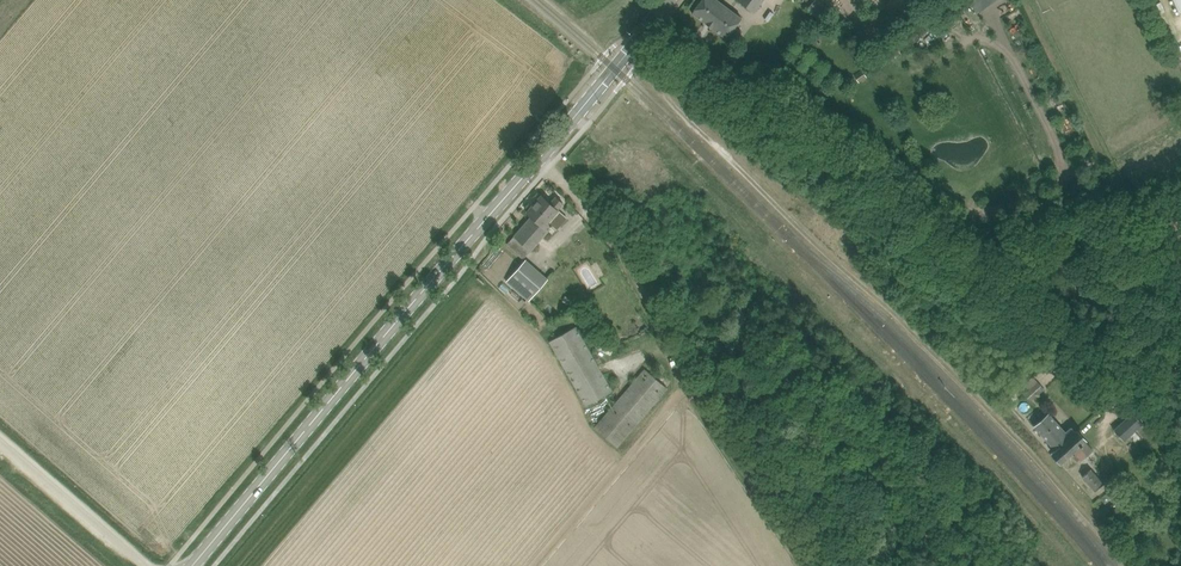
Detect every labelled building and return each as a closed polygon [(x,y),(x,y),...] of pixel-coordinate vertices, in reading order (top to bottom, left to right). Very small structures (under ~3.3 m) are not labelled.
[(743,19),(718,0),(701,0),(692,12),(727,39),(743,19)] [(761,3),(764,0),(737,0),(755,13),(757,9),(761,12),(766,7),(761,3)] [(822,21),(831,11),(819,0),(815,0),(808,8),(822,21)] [(977,0),(968,0),(978,13),(983,9),(977,0)] [(892,60),(910,47),(906,40),(887,53),(892,60)] [(541,247),(537,243),(552,226),(548,222),(558,209),(564,203),(555,196),(550,202),(542,195),(527,212),(532,216),(508,243),(524,258),(531,250),(532,249),(537,252),(541,247)] [(530,301),(550,278),(528,258),(507,280),(530,301)] [(565,295),(563,301),(570,304),(572,299),(565,295)] [(587,406),(613,391),(577,327),(551,341),(587,406)] [(618,447),(668,388),(646,369),(595,428),(618,447)] [(1030,401),(1044,388),(1033,377),(1029,380),(1026,376),(1022,380),(1030,389),(1023,395),(1030,401)] [(1137,444),(1150,432),(1141,421),(1143,420),(1141,418),(1139,419),(1137,416),(1138,415),(1137,413),(1135,414),(1134,412),(1118,426),(1117,424),(1115,426),(1117,427),(1114,430),(1116,432),(1114,433),(1116,435),(1118,434),(1120,437),(1119,438),(1120,440),(1122,439),(1124,440),(1126,438),(1128,440),(1130,438),(1128,436),(1129,435),(1137,444)] [(1075,432),(1070,427),(1066,431),(1050,414),(1035,427),(1055,449),(1056,449),(1075,432)] [(1062,462),(1072,453),(1074,451),(1077,454),(1074,456),(1078,460),(1080,458),(1081,459),(1092,448),(1085,441),(1086,440),(1077,430),(1075,432),(1056,449),(1055,449),(1056,450),(1052,452),(1062,462)] [(1091,467),(1083,474),(1096,490),(1104,483),(1091,467)]
